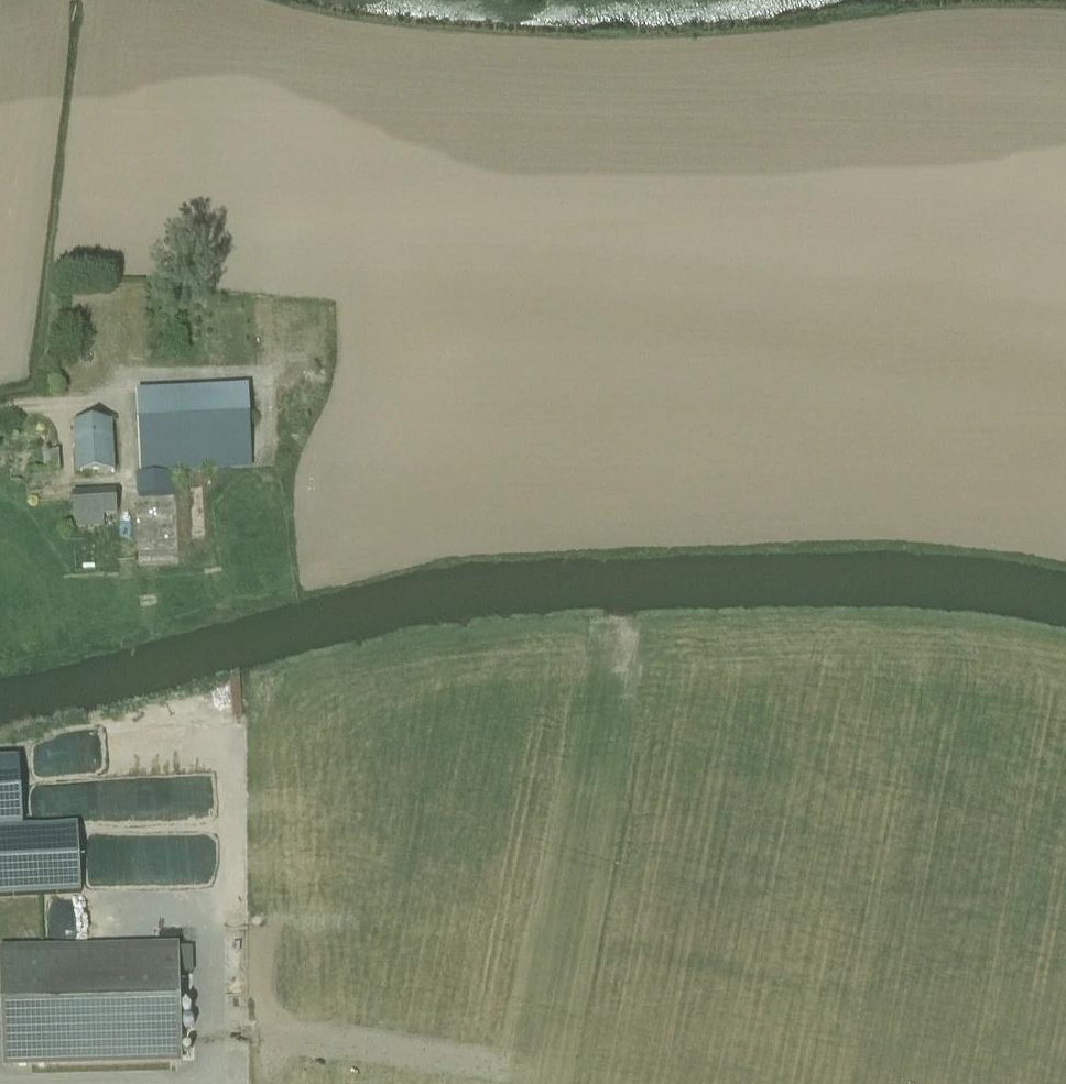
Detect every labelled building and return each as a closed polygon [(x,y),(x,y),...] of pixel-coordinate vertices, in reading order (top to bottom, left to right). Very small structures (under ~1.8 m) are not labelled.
[(173,393),(136,395),(139,476),(176,475),(253,471),(249,390),(173,393)] [(76,475),(114,473),(111,425),(73,427),(76,475)] [(75,530),(103,529),(102,518),(117,518),(115,493),(72,495),(75,530)] [(20,827),(17,758),(0,760),(0,828),(20,827)] [(81,895),(77,828),(0,832),(0,899),(81,895)] [(178,949),(173,949),(1,953),(4,1065),(173,1061),(181,1060),(178,949)]
